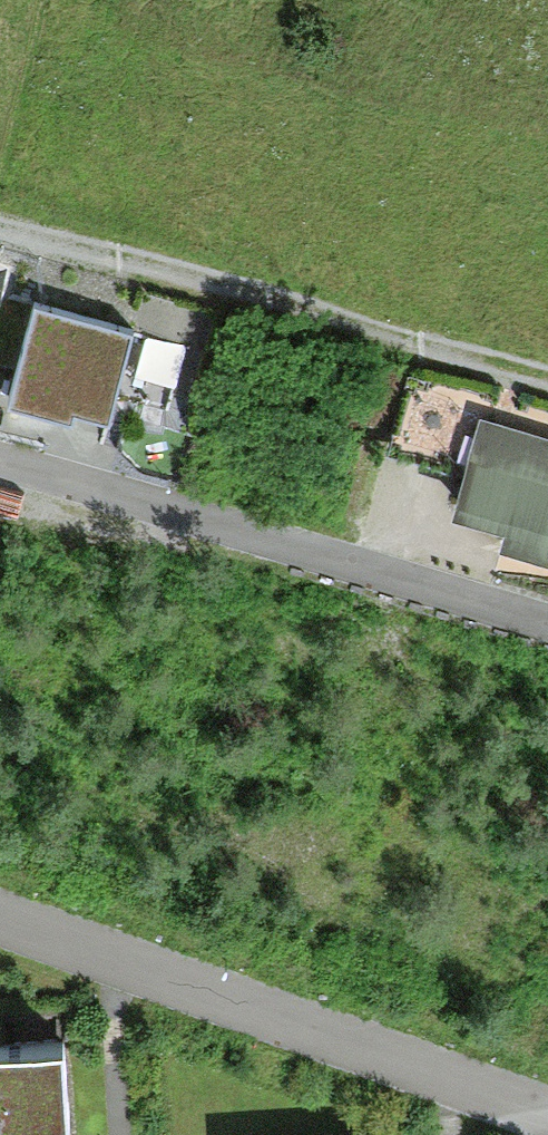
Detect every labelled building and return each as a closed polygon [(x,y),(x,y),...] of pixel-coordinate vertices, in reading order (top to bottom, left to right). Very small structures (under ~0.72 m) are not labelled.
[(134,332),(36,304),(11,392),(69,408),(73,410),(76,402),(111,412),(114,402),(168,417),(186,356),(132,340),(134,332)] [(463,473),(482,410),(405,386),(386,449),(463,473)] [(482,410),(463,473),(452,502),(503,517),(497,533),(547,551),(547,430),(482,410)] [(62,1029),(0,1033),(0,1134),(69,1134),(62,1029)]
